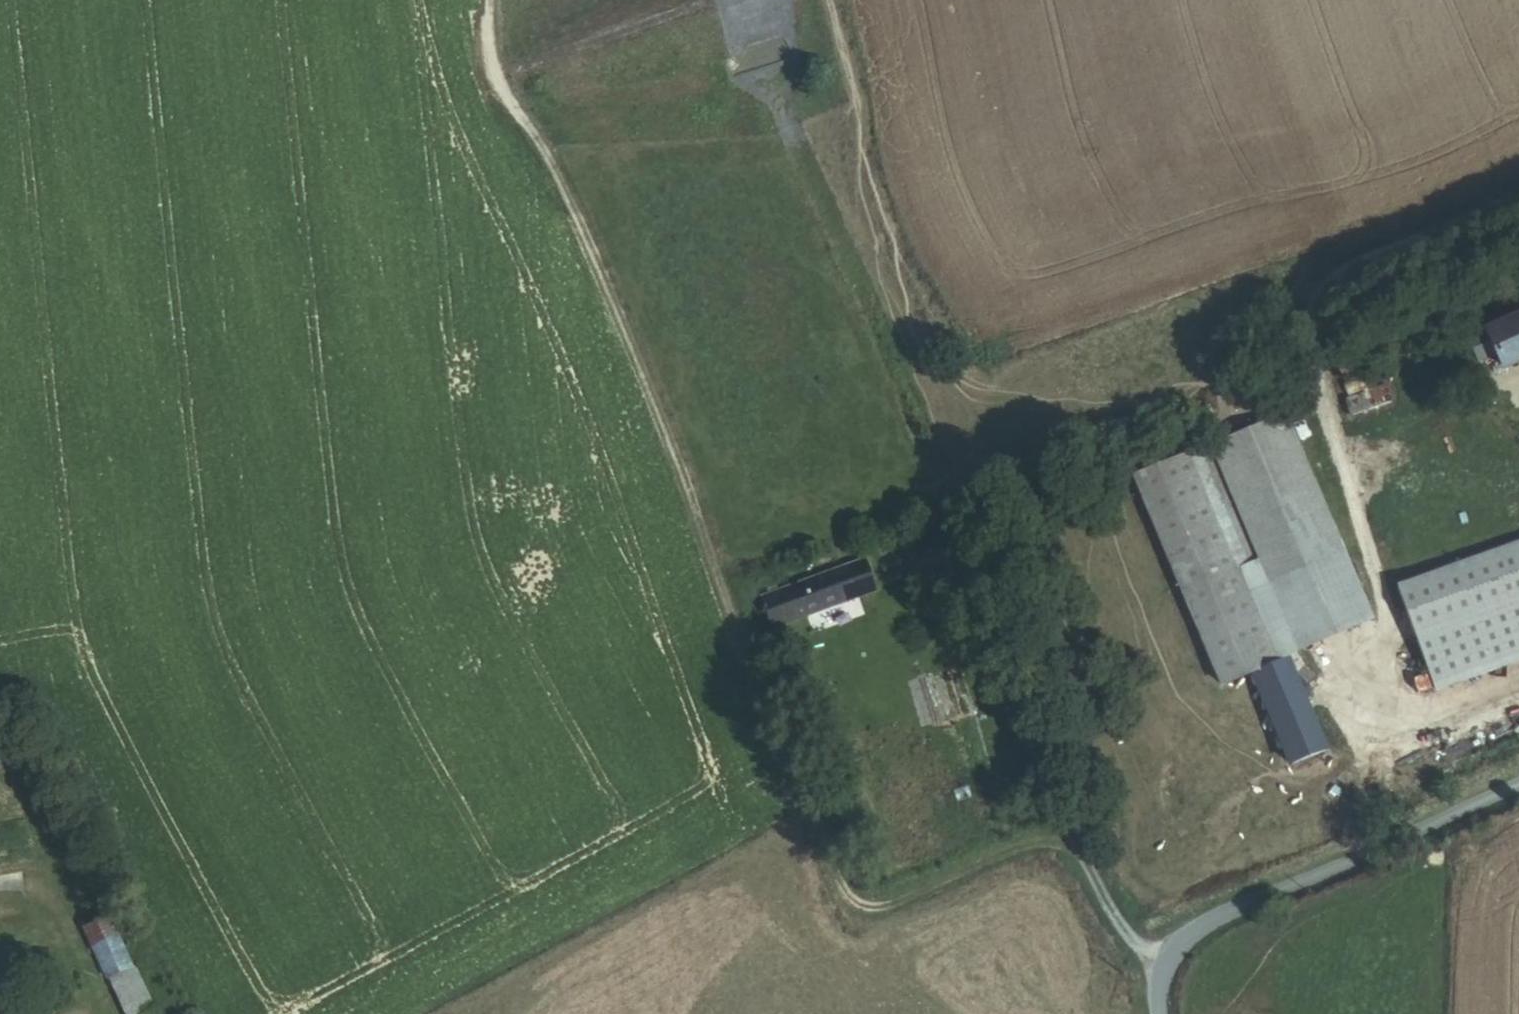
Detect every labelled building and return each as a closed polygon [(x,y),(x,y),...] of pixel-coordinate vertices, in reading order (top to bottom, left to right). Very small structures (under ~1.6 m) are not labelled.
[(1481,373),(1518,356),(1518,317),(1458,344),(1468,365),(1476,362),(1481,373)] [(1344,404),(1351,419),(1397,397),(1390,382),(1344,404)] [(1285,771),(1322,756),(1254,594),(1346,554),(1291,417),(1131,482),(1220,694),(1248,682),(1285,771)] [(1396,579),(1434,688),(1518,659),(1518,537),(1396,579)] [(808,636),(865,620),(859,596),(877,591),(872,572),(764,601),(771,628),(803,620),(808,636)] [(123,969),(125,968),(69,854),(48,865),(103,979),(123,969)] [(144,1013),(123,969),(103,979),(120,1013),(144,1013)]
